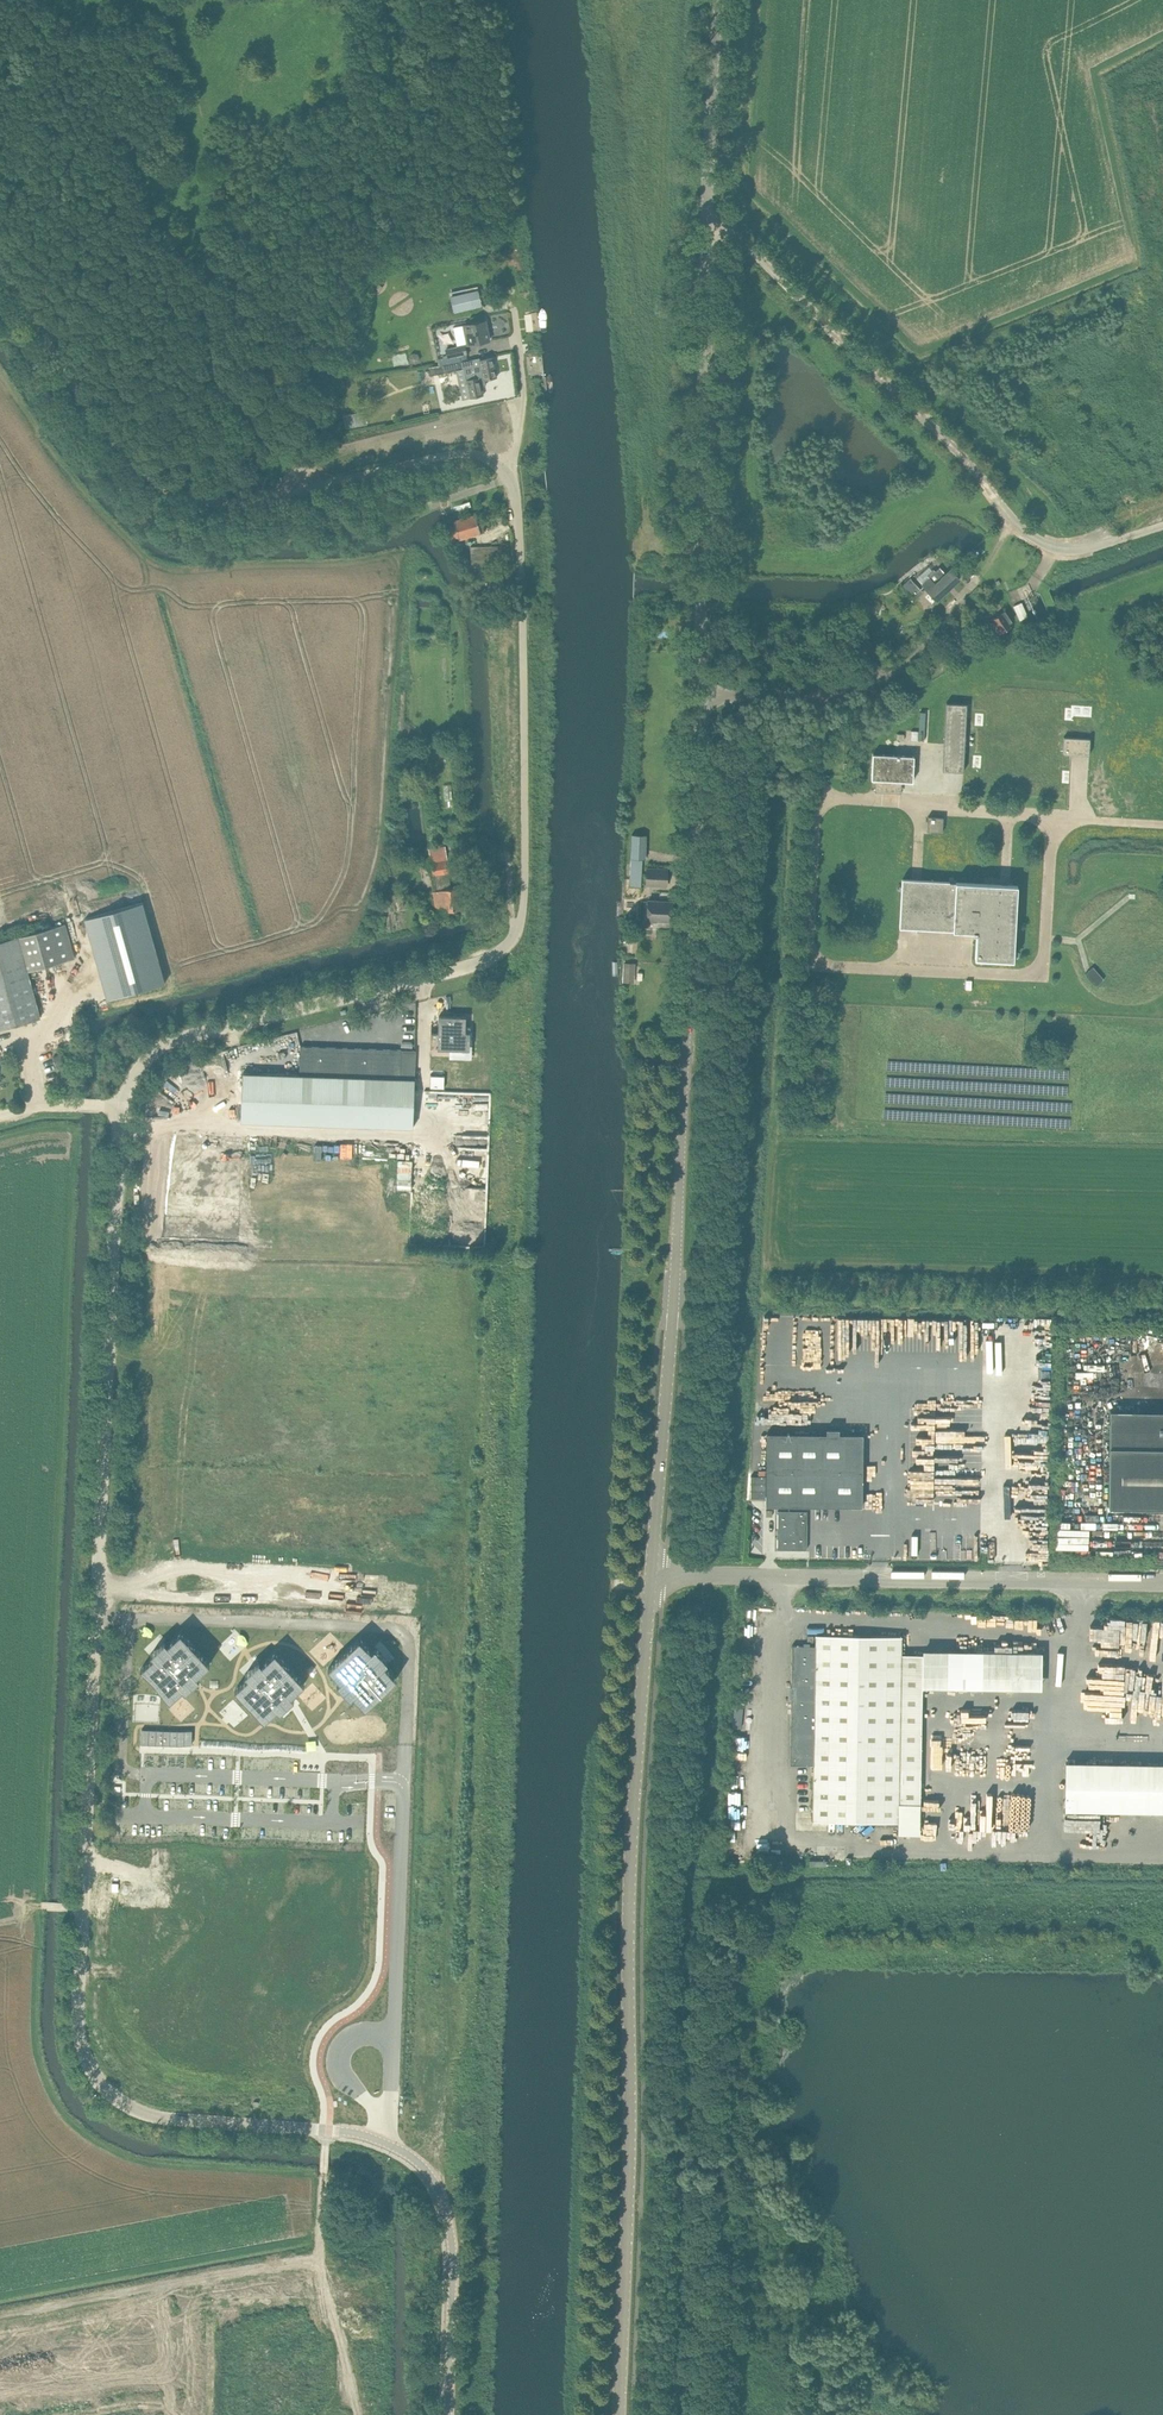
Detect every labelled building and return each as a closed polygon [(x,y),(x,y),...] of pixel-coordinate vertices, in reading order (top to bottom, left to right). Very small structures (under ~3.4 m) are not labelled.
[(472,292),(471,286),(450,291),(455,311),(482,305),(479,291),(472,292)] [(439,306),(450,305),(450,297),(439,297),(439,306)] [(489,340),(485,320),(463,325),(465,334),(468,334),(470,344),(489,340)] [(448,357),(466,353),(465,345),(446,349),(448,357)] [(466,382),(467,383),(469,395),(483,392),(481,383),(485,382),(484,380),(497,377),(493,357),(480,360),(479,358),(461,362),(429,367),(430,369),(431,375),(456,370),(456,371),(465,369),(468,381),(466,382)] [(281,456),(280,471),(286,472),(288,457),(281,456)] [(478,525),(476,514),(454,520),(456,526),(447,528),(451,541),(484,532),(482,524),(478,525)] [(506,564),(506,547),(471,546),(471,563),(506,564)] [(945,574),(941,569),(937,573),(933,569),(927,575),(930,578),(923,585),(936,600),(960,579),(951,569),(945,574)] [(915,600),(923,592),(910,578),(902,586),(915,600)] [(1021,620),(1029,616),(1022,603),(1014,607),(1021,620)] [(1002,632),(1011,626),(1009,623),(1012,622),(1005,611),(993,618),(1002,632)] [(980,636),(987,632),(980,623),(974,628),(980,636)] [(964,771),(967,703),(946,702),(943,770),(964,771)] [(911,730),(911,740),(918,740),(919,731),(911,730)] [(1088,755),(1089,739),(1064,737),(1062,754),(1088,755)] [(913,781),(914,756),(873,754),(872,779),(876,779),(875,791),(901,793),(902,780),(913,781)] [(458,779),(450,780),(450,794),(458,794),(458,779)] [(943,832),(943,827),(943,817),(928,816),(927,831),(943,832)] [(645,859),(646,835),(632,834),(631,860),(627,860),(626,886),(641,887),(642,858),(645,859)] [(431,860),(447,857),(445,846),(429,848),(431,860)] [(451,888),(448,872),(449,872),(447,860),(432,863),(434,874),(436,874),(439,890),(433,891),(437,912),(460,908),(457,887),(451,888)] [(666,887),(667,869),(654,868),(654,870),(647,869),(646,885),(666,887)] [(1013,960),(1017,897),(1017,885),(902,879),(900,926),(973,929),(973,933),(976,933),(975,957),(1013,960)] [(671,921),(672,901),(648,900),(647,920),(650,920),(652,922),(657,922),(659,920),(671,921)] [(142,902),(85,918),(107,999),(165,983),(142,902)] [(54,927),(17,937),(27,971),(63,962),(75,958),(65,924),(54,927)] [(40,1017),(27,971),(17,937),(0,942),(0,1029),(40,1017)] [(633,982),(634,963),(625,963),(624,982),(633,982)] [(1097,985),(1104,979),(1094,966),(1086,973),(1097,985)] [(466,1026),(466,1016),(439,1016),(438,1025),(435,1025),(435,1022),(431,1022),(431,1037),(438,1037),(438,1049),(452,1049),(452,1048),(465,1048),(465,1031),(470,1031),(470,1027),(466,1026)] [(241,1121),(277,1122),(395,1126),(413,1127),(414,1091),(415,1079),(400,1078),(402,1049),(300,1046),(300,1068),(293,1067),(292,1074),(282,1074),(243,1073),(241,1121)] [(65,1053),(53,1057),(56,1066),(68,1062),(65,1053)] [(181,1289),(193,1289),(194,1275),(182,1275),(181,1289)] [(837,1364),(829,1364),(828,1379),(836,1379),(837,1364)] [(864,1364),(865,1378),(877,1378),(877,1364),(864,1364)] [(1133,1372),(1145,1369),(1144,1364),(1132,1366),(1133,1372)] [(1110,1410),(1108,1506),(1162,1507),(1162,1411),(1110,1410)] [(767,1433),(766,1505),(862,1506),(863,1434),(839,1433),(839,1428),(827,1428),(826,1433),(767,1433)] [(807,1549),(807,1510),(778,1510),(777,1549),(807,1549)] [(267,1574),(267,1589),(286,1588),(285,1574),(267,1574)] [(154,1657),(141,1669),(144,1673),(170,1700),(183,1688),(185,1691),(200,1678),(197,1675),(210,1663),(181,1632),(168,1644),(165,1640),(151,1654),(154,1657)] [(898,1821),(901,1636),(816,1634),(816,1645),(792,1645),(790,1764),(814,1764),(813,1820),(824,1820),(898,1821)] [(360,1638),(328,1667),(340,1680),(337,1683),(350,1698),(353,1695),(365,1708),(397,1679),(385,1666),(388,1663),(375,1648),(372,1651),(360,1638)] [(243,1681),(235,1689),(264,1720),(277,1708),(280,1711),(294,1698),(291,1695),(304,1683),(275,1652),(262,1664),(259,1660),(245,1674),(248,1677),(243,1681)] [(217,1716),(212,1703),(199,1708),(204,1721),(217,1716)] [(441,1729),(454,1719),(443,1704),(429,1714),(441,1729)] [(245,1706),(234,1706),(234,1718),(245,1718),(245,1706)] [(142,1729),(141,1743),(191,1745),(192,1731),(142,1729)] [(1073,1805),(1162,1807),(1162,1759),(1074,1757),(1073,1805)] [(171,1775),(160,1782),(169,1795),(180,1787),(171,1775)] [(210,1795),(213,1779),(200,1776),(197,1792),(210,1795)] [(475,1861),(476,1844),(469,1844),(467,1878),(474,1878),(475,1861)] [(168,1933),(171,1918),(158,1915),(154,1930),(168,1933)] [(202,1933),(205,1917),(193,1915),(189,1930),(202,1933)] [(415,1927),(410,1916),(401,1920),(407,1931),(415,1927)] [(432,1930),(433,1920),(424,1919),(423,1929),(432,1930)] [(259,1984),(259,1991),(265,1991),(265,1995),(284,1995),(283,1983),(259,1984)] [(156,1999),(163,2003),(167,1996),(159,1992),(156,1999)] [(460,2017),(459,2033),(468,2034),(469,2017),(460,2017)] [(233,2087),(233,2079),(220,2079),(220,2087),(233,2087)]
